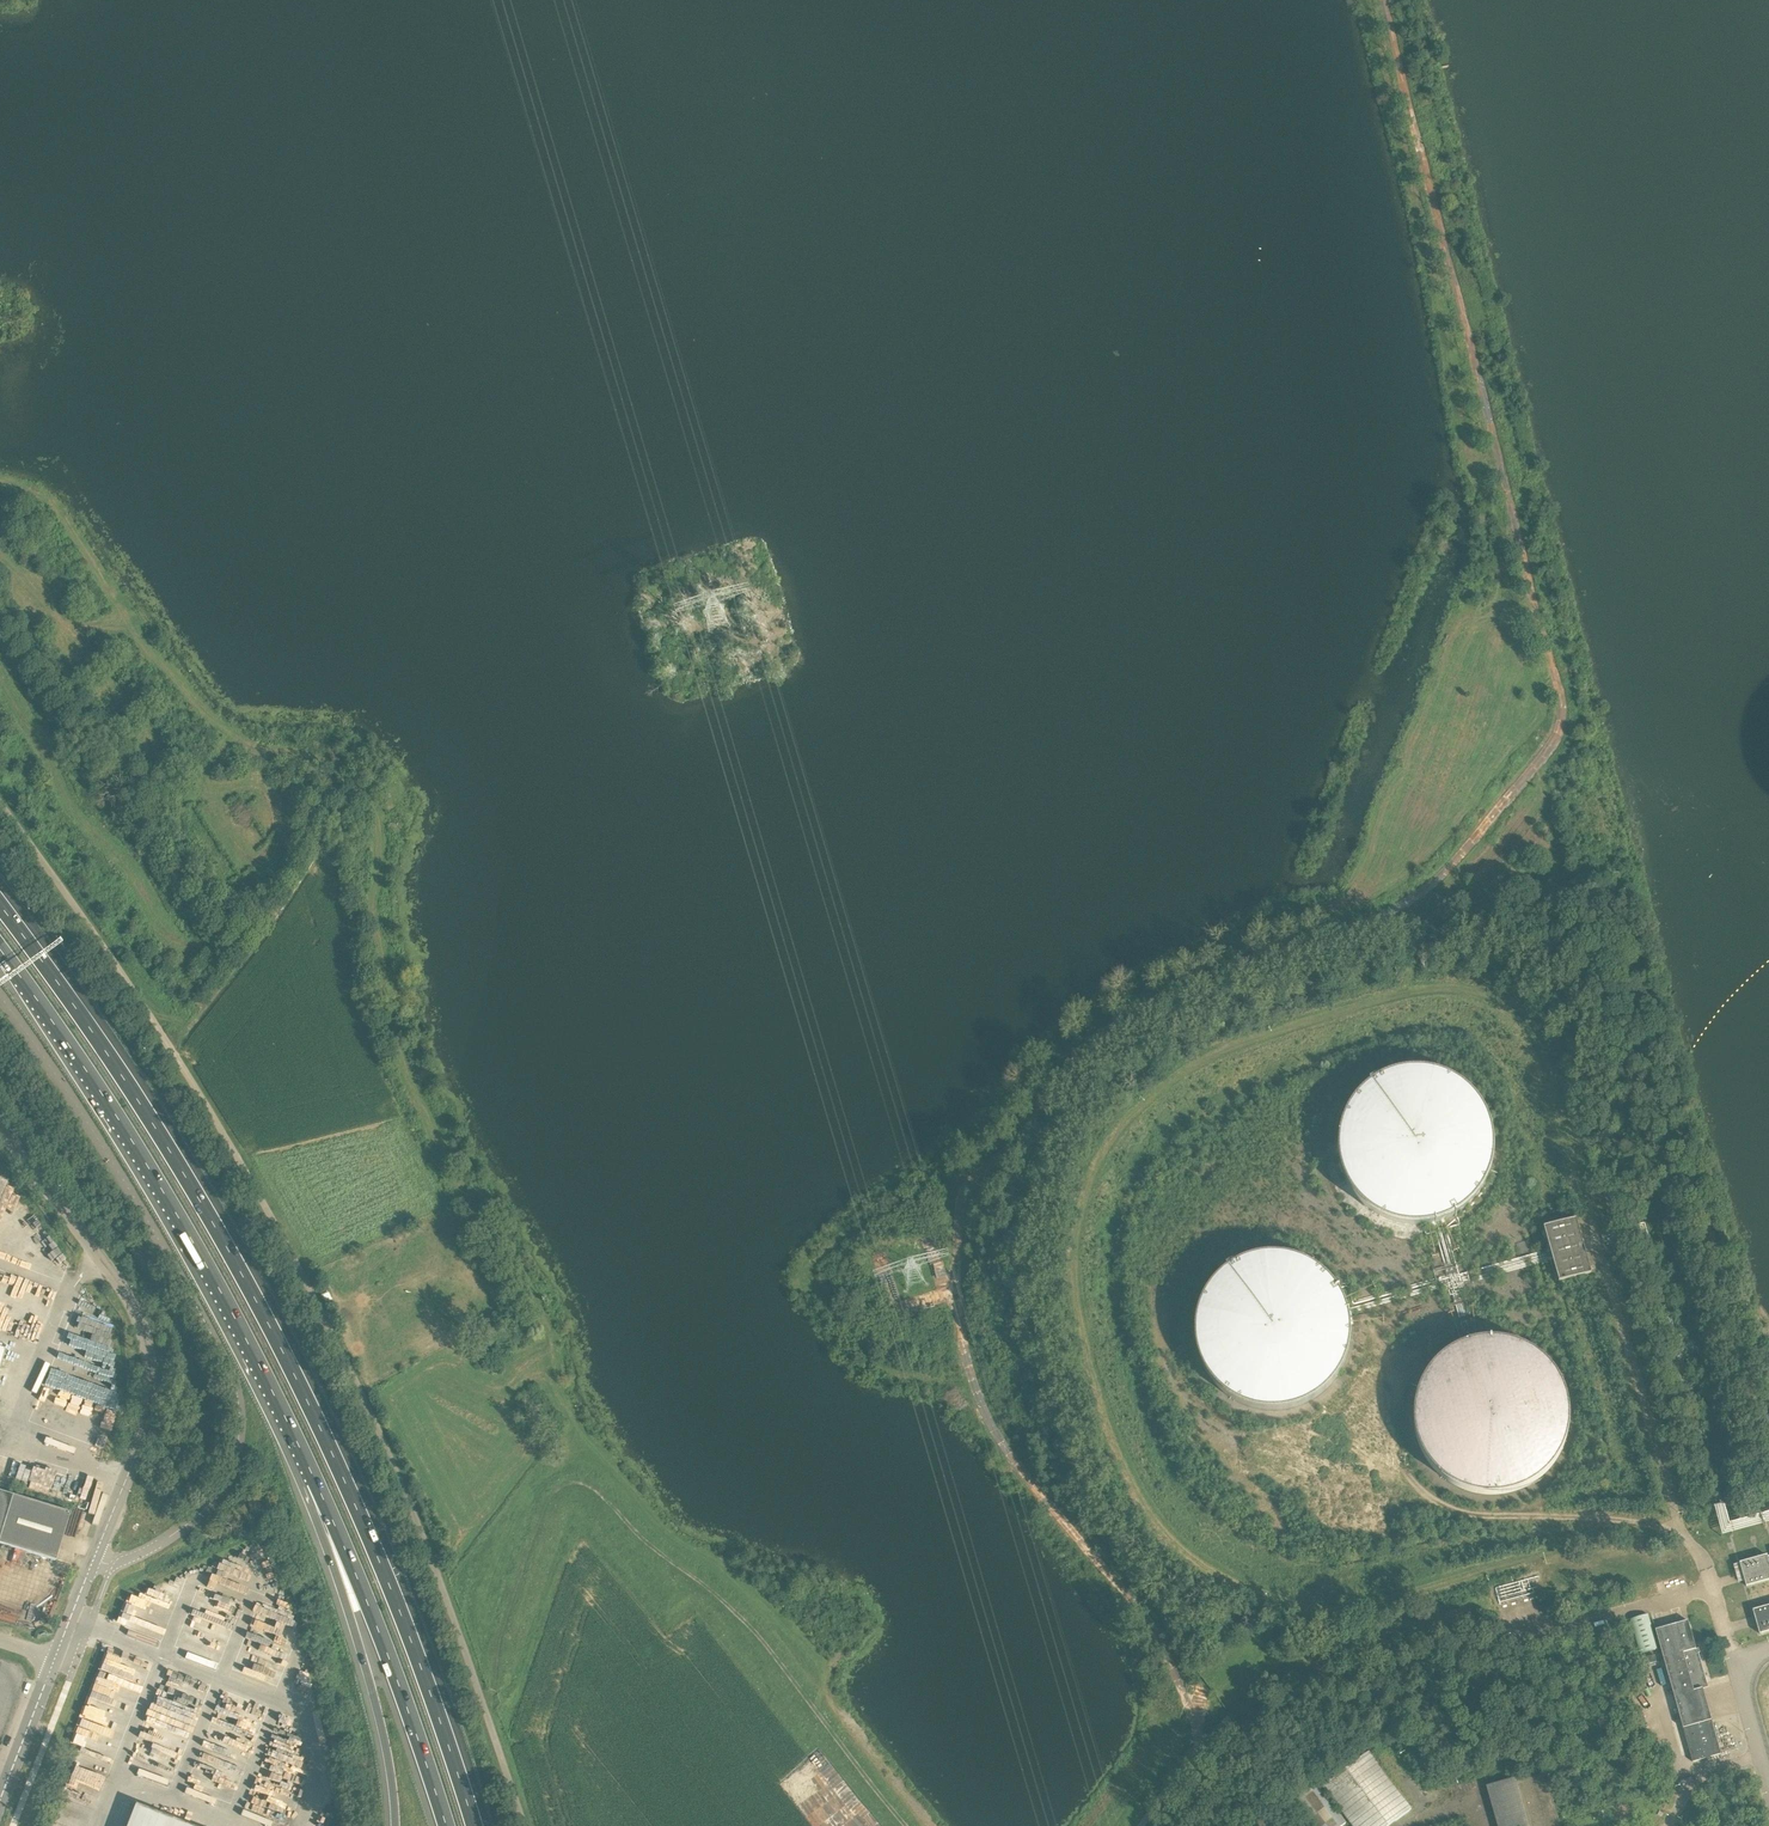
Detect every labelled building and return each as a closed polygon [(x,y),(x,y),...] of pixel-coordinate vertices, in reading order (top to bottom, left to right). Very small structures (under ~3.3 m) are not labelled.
[(1340,1159),(1342,1169),(1346,1178),(1350,1188),(1356,1196),(1363,1204),(1370,1211),(1379,1216),(1388,1221),(1398,1224),(1408,1226),(1418,1227),(1428,1226),(1438,1224),(1448,1221),(1457,1216),(1465,1211),(1473,1204),(1480,1196),(1485,1188),(1490,1179),(1493,1169),(1495,1159),(1496,1149),(1495,1139),(1493,1129),(1490,1119),(1486,1110),(1480,1101),(1473,1094),(1466,1087),(1457,1081),(1448,1077),(1438,1074),(1428,1071),(1418,1071),(1408,1071),(1398,1073),(1388,1077),(1379,1081),(1370,1087),(1363,1094),(1356,1101),(1350,1110),(1346,1119),(1342,1128),(1340,1138),(1340,1149),(1340,1159)] [(1559,1281),(1572,1278),(1591,1273),(1585,1250),(1584,1250),(1583,1246),(1582,1241),(1576,1219),(1544,1228),(1545,1230),(1541,1231),(1542,1234),(1546,1233),(1551,1254),(1558,1276),(1554,1277),(1555,1281),(1559,1279),(1559,1281)] [(1195,1339),(1197,1349),(1200,1359),(1204,1368),(1210,1376),(1217,1384),(1224,1391),(1233,1396),(1242,1401),(1252,1404),(1262,1406),(1272,1407),(1282,1406),(1292,1404),(1302,1401),(1311,1397),(1319,1391),(1327,1384),(1334,1377),(1340,1368),(1344,1359),(1347,1349),(1350,1339),(1350,1329),(1350,1319),(1348,1309),(1344,1299),(1340,1290),(1334,1282),(1327,1274),(1320,1267),(1311,1262),(1302,1257),(1292,1254),(1282,1252),(1272,1251),(1262,1252),(1252,1254),(1242,1257),(1233,1261),(1225,1267),(1217,1274),(1210,1281),(1204,1290),(1200,1299),(1197,1309),(1195,1319),(1194,1329),(1195,1339)] [(1416,1426),(1419,1436),(1422,1445),(1427,1454),(1432,1462),(1439,1470),(1447,1476),(1455,1481),(1464,1486),(1473,1489),(1483,1491),(1493,1492),(1503,1491),(1513,1489),(1523,1486),(1532,1482),(1540,1476),(1548,1470),(1555,1463),(1560,1454),(1565,1446),(1568,1436),(1571,1427),(1572,1417),(1571,1407),(1570,1397),(1567,1387),(1563,1378),(1558,1369),(1552,1362),(1545,1355),(1537,1349),(1528,1344),(1519,1340),(1509,1337),(1499,1336),(1489,1336),(1479,1337),(1469,1340),(1460,1343),(1451,1348),(1443,1354),(1436,1361),(1430,1369),(1425,1377),(1420,1387),(1418,1396),(1416,1406),(1416,1416),(1416,1426)] [(67,1410),(112,1424),(121,1393),(102,1387),(98,1400),(77,1394),(75,1403),(70,1401),(67,1410)] [(23,1489),(69,1499),(72,1481),(26,1472),(23,1489)] [(56,1561),(71,1513),(0,1492),(0,1544),(56,1561)] [(1745,1580),(1746,1586),(1768,1580),(1768,1563),(1767,1555),(1740,1563),(1745,1580)] [(1755,1617),(1760,1634),(1768,1631),(1768,1606),(1753,1610),(1755,1617)] [(126,1609),(122,1621),(139,1627),(143,1616),(134,1613),(134,1612),(126,1609)] [(1632,1618),(1639,1654),(1658,1650),(1651,1614),(1632,1618)] [(1688,1621),(1655,1630),(1693,1762),(1707,1758),(1706,1756),(1710,1755),(1711,1757),(1721,1754),(1709,1710),(1708,1710),(1708,1708),(1703,1689),(1708,1687),(1699,1653),(1696,1654),(1695,1649),(1696,1649),(1688,1621)] [(101,1684),(98,1692),(130,1705),(141,1677),(102,1662),(97,1675),(98,1676),(95,1682),(101,1684)] [(1360,1757),(1323,1786),(1353,1825),(1389,1825),(1412,1809),(1369,1751),(1360,1757)] [(1556,1820),(1558,1820),(1545,1773),(1516,1782),(1515,1778),(1487,1786),(1496,1819),(1497,1819),(1499,1825),(1557,1825),(1556,1820)] [(129,1810),(124,1825),(169,1825),(129,1810)]
